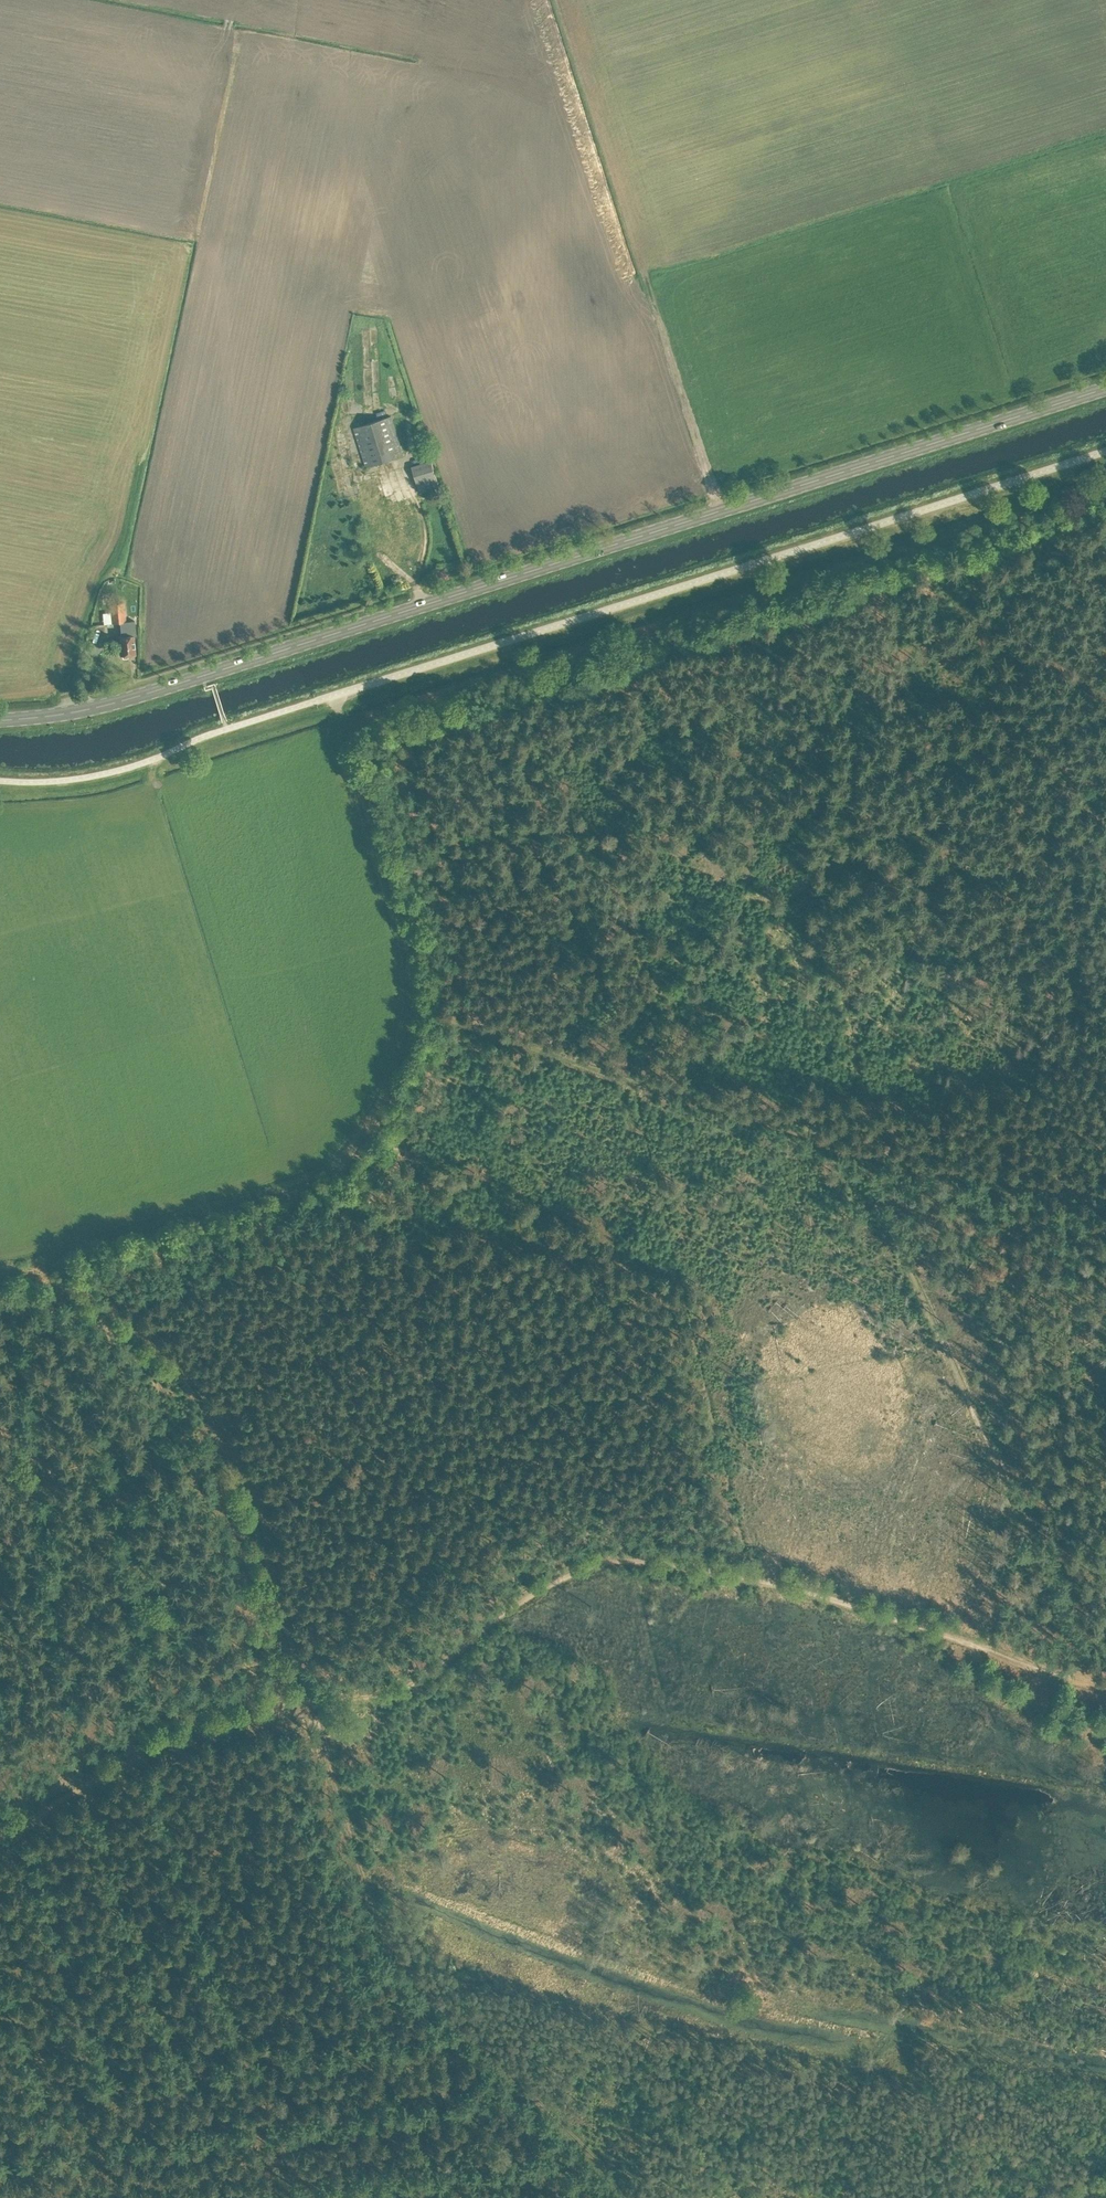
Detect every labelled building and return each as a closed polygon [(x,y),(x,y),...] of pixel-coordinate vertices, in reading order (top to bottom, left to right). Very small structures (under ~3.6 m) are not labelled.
[(366,467),(403,455),(391,416),(354,428),(366,467)] [(420,493),(439,487),(431,460),(412,466),(420,493)] [(125,622),(123,602),(110,603),(112,623),(118,623),(119,637),(118,637),(120,655),(121,655),(123,658),(127,658),(128,655),(135,654),(133,635),(136,635),(135,626),(125,627),(125,622)]
